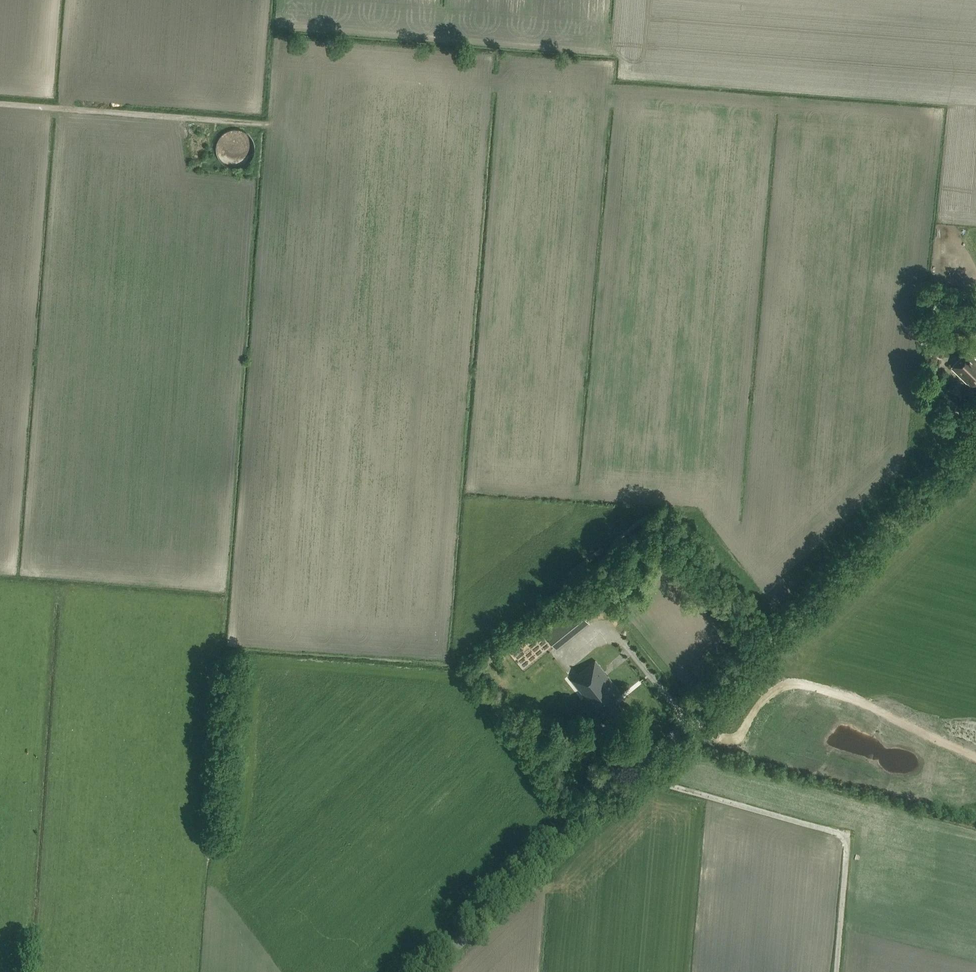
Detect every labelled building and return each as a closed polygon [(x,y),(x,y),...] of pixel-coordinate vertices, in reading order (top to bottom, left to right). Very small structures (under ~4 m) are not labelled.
[(970,386),(975,392),(975,360),(967,351),(951,368),(967,384),(968,383),(971,385),(970,386)] [(958,400),(963,396),(954,387),(950,391),(958,400)] [(588,621),(575,605),(544,630),(556,646),(588,621)] [(595,661),(572,680),(597,712),(600,709),(608,720),(612,717),(616,722),(626,714),(614,698),(621,693),(595,661)]
